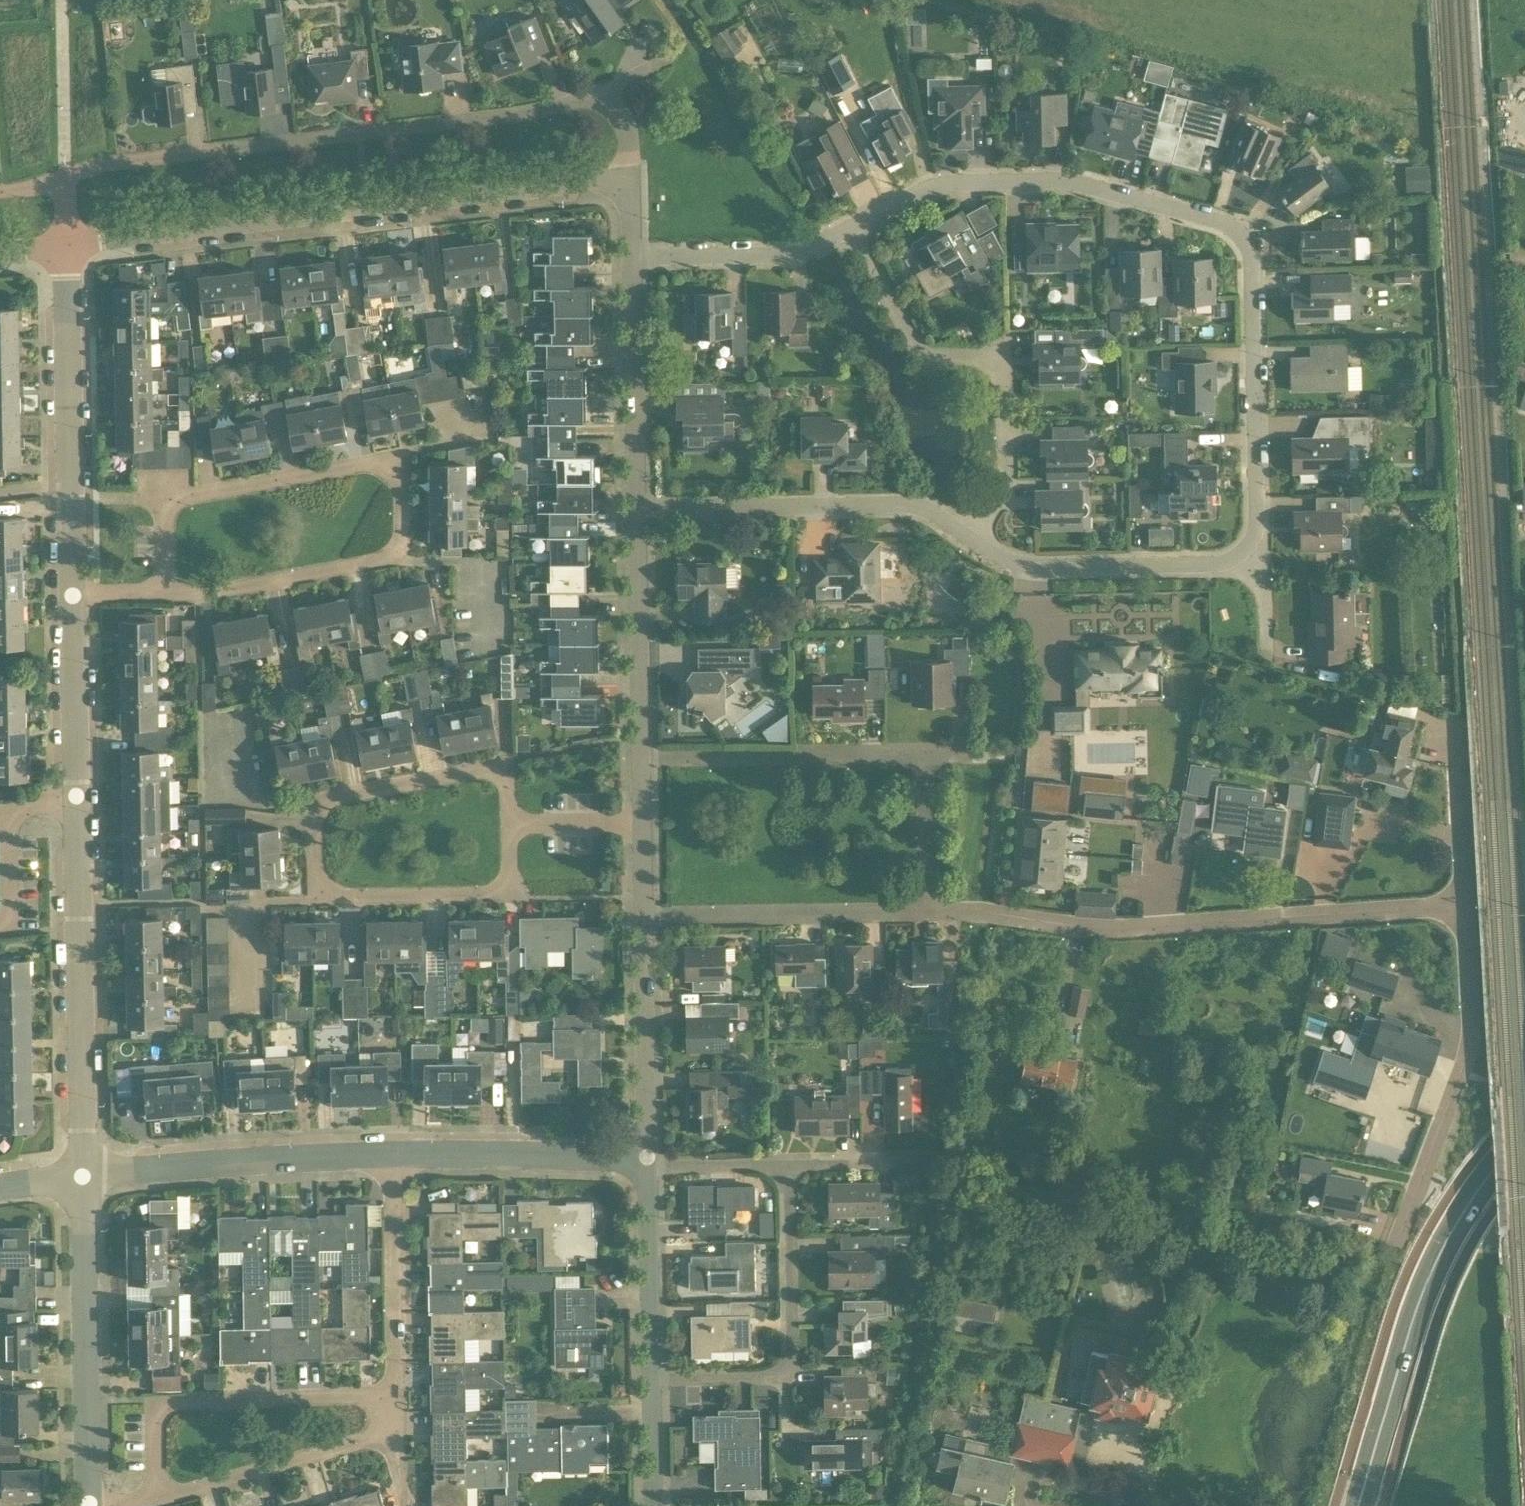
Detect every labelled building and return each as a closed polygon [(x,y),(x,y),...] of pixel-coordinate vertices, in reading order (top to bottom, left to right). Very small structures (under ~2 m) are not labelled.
[(570,4),(596,40),(622,22),(615,11),(631,0),(577,0),(570,4)] [(502,61),(494,64),(499,75),(540,59),(537,54),(548,50),(535,16),(508,26),(511,32),(486,42),(490,53),(498,50),(502,61)] [(122,20),(108,22),(110,40),(125,39),(122,20)] [(275,68),(271,68),(243,72),(248,113),(276,109),(275,103),(291,101),(282,24),(270,25),(275,68)] [(729,58),(742,49),(727,27),(709,39),(729,67),(734,64),(729,58)] [(185,58),(198,56),(195,30),(182,32),(185,58)] [(400,46),(405,89),(443,85),(442,77),(447,71),(462,69),(459,41),(438,43),(438,42),(400,46)] [(330,98),(330,103),(358,99),(356,79),(370,78),(366,47),(351,49),(352,60),(309,65),(313,100),(330,98)] [(840,53),(817,65),(832,93),(855,82),(840,53)] [(992,57),(976,58),(976,68),(992,68),(992,57)] [(196,90),(193,63),(166,66),(168,83),(154,85),(156,104),(146,106),(143,110),(144,119),(148,122),(158,121),(158,123),(186,120),(183,92),(196,90)] [(1001,63),(998,67),(998,74),(1002,77),(1009,77),(1013,73),(1012,67),(1008,63),(1001,63)] [(1168,85),(1172,67),(1173,66),(1165,64),(1163,70),(1160,83),(1167,85),(1168,85)] [(983,86),(944,87),(944,81),(930,81),(930,77),(928,77),(929,112),(936,112),(937,125),(941,125),(942,144),(953,144),(956,149),(966,148),(969,144),(972,144),(971,127),(984,127),(983,86)] [(1500,94),(1508,93),(1507,81),(1499,81),(1500,94)] [(1161,111),(1154,136),(1177,142),(1172,162),(1198,169),(1205,142),(1218,145),(1228,109),(1166,92),(1161,111)] [(1024,128),(1025,142),(1054,142),(1054,124),(1066,123),(1065,94),(1034,95),(1035,110),(1018,110),(1018,129),(1024,128)] [(816,99),(810,110),(820,116),(827,105),(816,99)] [(1096,107),(1087,140),(1118,148),(1116,154),(1132,158),(1138,134),(1154,138),(1154,136),(1161,111),(1117,100),(1114,112),(1096,107)] [(885,130),(869,138),(884,167),(913,152),(904,135),(915,130),(904,108),(881,121),(885,130)] [(1248,142),(1237,166),(1263,177),(1280,139),(1255,127),(1258,121),(1248,116),(1238,138),(1248,142)] [(793,147),(802,163),(821,200),(867,176),(839,123),(793,147)] [(1296,178),(1279,191),(1296,214),(1329,189),(1313,166),(1319,161),(1313,153),(1290,170),(1296,178)] [(1274,154),(1270,165),(1280,169),(1285,158),(1274,154)] [(1429,165),(1405,166),(1407,191),(1431,189),(1429,165)] [(977,239),(962,211),(932,228),(934,231),(912,243),(925,267),(917,272),(930,297),(955,283),(950,275),(973,262),(978,270),(1006,255),(993,230),(977,239)] [(1302,232),(1302,260),(1349,259),(1348,232),(1356,232),(1356,219),(1324,219),(1324,232),(1302,232)] [(1014,255),(1014,271),(1049,270),(1049,262),(1079,261),(1078,224),(1046,225),(1046,223),(1028,223),(1028,243),(1028,255),(1014,255)] [(547,273),(547,276),(574,275),(574,265),(593,264),(593,235),(554,236),(554,253),(535,253),(535,273),(547,273)] [(471,245),(476,283),(495,281),(496,293),(508,292),(505,273),(501,274),(498,242),(471,245)] [(456,286),(476,283),(471,245),(444,248),(448,279),(445,280),(447,299),(457,298),(456,286)] [(1124,293),(1158,292),(1160,292),(1159,286),(1159,275),(1159,250),(1121,251),(1121,268),(1106,268),(1107,307),(1124,307),(1124,293)] [(390,255),(395,293),(414,291),(416,303),(427,301),(424,282),(420,283),(417,252),(390,255)] [(377,295),(395,293),(390,255),(364,258),(367,289),(363,290),(366,308),(379,307),(377,295)] [(1160,292),(1158,292),(1159,317),(1178,317),(1178,302),(1214,301),(1213,259),(1175,260),(1175,286),(1159,286),(1160,292)] [(164,261),(152,263),(153,274),(166,272),(164,261)] [(308,264),(313,303),(333,300),(337,335),(346,333),(348,355),(360,354),(357,327),(347,328),(343,292),(339,292),(335,261),(308,264)] [(282,295),(272,297),(274,319),(295,317),(294,305),(313,303),(308,264),(282,267),(283,280),(280,281),(282,295)] [(1413,270),(1410,270),(1387,271),(1387,283),(1414,282),(1413,270)] [(227,274),(232,312),(245,310),(247,322),(264,320),(274,319),(272,297),(261,298),(260,283),(255,283),(254,271),(227,274)] [(213,314),(232,312),(227,274),(200,277),(204,309),(200,309),(203,328),(214,326),(213,314)] [(574,275),(547,276),(547,289),(535,290),(535,300),(555,300),(555,315),(594,314),(594,288),(574,288),(574,275)] [(1332,319),(1331,304),(1349,303),(1349,275),(1319,276),(1319,290),(1293,291),(1294,320),(1332,319)] [(172,280),(176,313),(177,313),(189,312),(185,279),(172,280)] [(116,288),(116,315),(152,314),(152,288),(116,288)] [(808,343),(807,317),(796,317),(795,291),(767,291),(768,330),(791,330),(792,344),(808,343)] [(748,321),(747,321),(735,322),(734,292),(698,293),(698,314),(688,314),(689,336),(733,335),(734,355),(748,355),(748,321)] [(522,324),(521,315),(519,298),(506,300),(509,326),(522,324)] [(1215,301),(1215,315),(1227,315),(1228,302),(1215,301)] [(20,335),(19,309),(0,309),(0,336),(20,335)] [(177,313),(176,313),(178,329),(191,328),(189,312),(177,313)] [(152,314),(116,315),(117,341),(153,341),(152,314)] [(594,314),(555,315),(555,332),(536,333),(536,344),(548,344),(549,355),(575,355),(575,344),(595,343),(594,314)] [(439,317),(442,344),(454,342),(451,316),(439,317)] [(430,345),(442,344),(439,317),(427,319),(430,345)] [(370,325),(357,327),(360,354),(373,352),(370,325)] [(1040,356),(1040,370),(1040,382),(1080,381),(1080,371),(1083,369),(1085,368),(1087,365),(1087,363),(1087,360),(1085,358),(1083,357),(1080,356),(1080,346),(1095,346),(1095,343),(1104,343),(1104,329),(1077,329),(1048,329),(1048,343),(1034,343),(1034,357),(1040,356)] [(288,334),(276,335),(280,363),(292,361),(288,334)] [(0,336),(0,360),(20,360),(20,335),(0,336)] [(267,365),(280,363),(276,335),(263,337),(267,365)] [(188,340),(179,340),(179,356),(188,356),(188,340)] [(153,341),(117,341),(117,368),(153,368),(153,341)] [(193,345),(197,371),(209,370),(205,343),(193,345)] [(499,354),(498,344),(488,345),(488,355),(499,354)] [(1290,358),(1291,391),(1346,390),(1345,345),(1325,345),(1326,357),(1290,358)] [(1180,362),(1179,352),(1164,352),(1164,370),(1175,370),(1176,412),(1211,412),(1211,378),(1214,379),(1214,362),(1180,362)] [(575,355),(549,355),(528,355),(528,380),(548,380),(549,396),(587,395),(586,368),(575,368),(575,355)] [(821,358),(821,371),(836,371),(836,358),(821,358)] [(0,360),(0,387),(20,386),(20,360),(0,360)] [(163,367),(153,368),(117,368),(118,394),(154,393),(153,379),(163,379),(163,367)] [(461,375),(464,390),(489,385),(486,370),(461,375)] [(445,371),(427,374),(428,381),(439,379),(446,378),(445,371)] [(390,382),(392,395),(398,430),(424,425),(420,405),(432,403),(428,381),(427,374),(415,377),(390,382)] [(179,375),(179,393),(189,392),(189,375),(179,375)] [(348,375),(341,376),(343,390),(351,389),(348,375)] [(461,375),(450,377),(454,399),(465,396),(464,390),(461,375)] [(446,378),(439,379),(443,401),(454,399),(450,377),(446,378)] [(439,379),(428,381),(432,403),(443,401),(439,379)] [(768,382),(758,382),(758,397),(769,397),(768,382)] [(828,382),(817,383),(817,399),(829,398),(828,382)] [(773,387),(773,392),(776,397),(782,397),(786,393),(786,387),(783,383),(777,383),(773,387)] [(0,387),(0,411),(21,410),(20,386),(0,387)] [(363,387),(351,389),(356,416),(367,414),(371,435),(398,430),(392,395),(365,400),(363,387)] [(356,416),(351,389),(339,391),(341,404),(315,409),(321,444),(348,439),(344,419),(356,416)] [(189,392),(179,393),(180,408),(177,408),(174,419),(180,419),(190,419),(189,392)] [(154,393),(118,394),(118,420),(154,420),(154,393)] [(286,401),(274,403),(279,430),(291,428),(295,449),(321,444),(315,409),(312,394),(286,399),(286,401)] [(1370,394),(1370,408),(1392,409),(1392,395),(1370,394)] [(587,395),(549,396),(537,396),(538,412),(529,412),(530,437),(576,436),(576,424),(587,424),(587,395)] [(725,396),(678,397),(678,417),(684,417),(685,450),(709,449),(709,439),(735,438),(735,425),(736,425),(738,425),(739,424),(740,424),(740,423),(741,422),(742,421),(742,419),(742,417),(741,416),(741,415),(739,414),(738,413),(737,413),(736,413),(726,413),(725,396)] [(279,430),(274,403),(262,405),(263,409),(259,410),(257,409),(254,408),(252,408),(249,408),(247,409),(245,410),(243,411),(242,413),(238,414),(239,423),(246,458),(271,454),(267,433),(279,430)] [(0,411),(0,438),(21,437),(21,410),(0,411)] [(218,464),(246,458),(239,423),(213,428),(210,415),(198,417),(203,445),(214,443),(218,464)] [(1313,436),(1291,436),(1292,473),(1349,472),(1349,446),(1369,446),(1369,415),(1327,416),(1327,435),(1313,436)] [(190,419),(180,419),(180,446),(191,446),(190,419)] [(154,420),(118,420),(118,447),(134,447),(146,447),(154,447),(154,420)] [(840,454),(840,467),(866,467),(866,442),(848,443),(847,422),(803,423),(804,455),(840,454)] [(1069,440),(1041,440),(1041,453),(1047,453),(1048,478),(1087,478),(1087,467),(1091,466),(1092,466),(1094,464),(1095,461),(1095,458),(1093,455),(1090,453),(1087,453),(1087,439),(1083,439),(1083,426),(1069,426),(1069,440)] [(1174,471),(1174,491),(1174,492),(1210,491),(1210,492),(1216,492),(1216,467),(1189,467),(1189,434),(1165,434),(1165,471),(1174,471)] [(0,438),(0,476),(5,476),(5,464),(22,464),(21,437),(0,438)] [(557,467),(557,484),(597,483),(597,456),(576,456),(576,444),(538,445),(538,468),(557,467)] [(430,492),(466,492),(466,464),(475,464),(471,445),(449,449),(449,466),(430,466),(430,492)] [(168,446),(156,447),(157,468),(168,468),(168,446)] [(179,446),(168,446),(168,468),(180,468),(179,446)] [(179,446),(180,468),(192,467),(192,446),(191,446),(180,446),(179,446)] [(146,447),(134,447),(134,468),(146,468),(146,447)] [(156,447),(154,447),(146,447),(146,468),(157,468),(156,447)] [(499,478),(499,492),(512,492),(512,477),(499,478)] [(1068,490),(1036,490),(1036,503),(1042,503),(1042,529),(1082,528),(1082,518),(1085,517),(1087,516),(1088,515),(1090,513),(1090,510),(1089,508),(1087,505),(1085,504),(1082,504),(1082,488),(1079,488),(1079,478),(1067,478),(1068,490)] [(597,483),(557,484),(557,500),(538,500),(538,512),(526,512),(526,518),(517,518),(517,526),(531,525),(578,525),(578,512),(597,511),(597,483)] [(1140,492),(1140,485),(1128,485),(1129,517),(1141,517),(1140,492)] [(1174,492),(1174,491),(1168,491),(1169,516),(1210,516),(1210,492),(1210,491),(1174,492)] [(430,492),(430,518),(480,518),(480,504),(466,504),(466,492),(430,492)] [(512,492),(499,492),(499,503),(512,502),(512,492)] [(1364,496),(1348,496),(1314,497),(1314,512),(1293,512),(1293,526),(1299,525),(1300,551),(1339,550),(1339,513),(1365,512),(1364,496)] [(23,545),(23,517),(0,518),(0,545),(23,545)] [(480,530),(480,518),(430,518),(431,546),(441,546),(441,557),(461,557),(461,546),(466,546),(466,530),(480,530)] [(496,529),(498,529),(510,529),(510,518),(496,518),(496,529)] [(578,525),(531,525),(531,548),(551,548),(552,564),(589,564),(589,536),(578,536),(578,525)] [(849,582),(850,599),(880,599),(879,542),(843,543),(843,560),(816,560),(817,583),(849,582)] [(0,545),(0,571),(23,570),(23,545),(0,545)] [(589,564),(552,564),(552,581),(531,581),(532,605),(539,604),(579,603),(579,592),(589,592),(589,564)] [(722,620),(722,596),(727,596),(726,564),(680,565),(681,597),(698,597),(698,621),(722,620)] [(0,571),(0,596),(24,596),(23,570),(0,571)] [(402,589),(409,627),(427,623),(430,635),(441,633),(437,615),(433,615),(428,584),(402,589)] [(389,630),(409,627),(402,589),(375,594),(381,625),(377,626),(381,644),(391,642),(389,630)] [(1342,661),(1342,645),(1351,645),(1350,593),(1312,594),(1312,632),(1309,632),(1310,662),(1342,661)] [(0,596),(0,622),(24,621),(24,596),(0,596)] [(321,604),(328,642),(348,638),(350,650),(361,648),(357,630),(354,630),(348,599),(321,604)] [(579,603),(539,604),(539,616),(540,628),(560,628),(560,644),(599,643),(598,615),(579,616),(579,603)] [(309,646),(328,642),(321,604),(295,609),(301,640),(297,641),(300,659),(311,657),(309,646)] [(122,649),(158,648),(186,647),(196,647),(195,619),(182,619),(183,635),(166,635),(166,612),(129,613),(129,622),(122,622),(122,649)] [(241,619),(248,657),(267,653),(269,665),(280,663),(277,644),(273,645),(267,614),(241,619)] [(229,661),(248,657),(241,619),(214,624),(220,655),(217,656),(220,674),(231,672),(229,661)] [(0,622),(0,648),(25,648),(24,621),(0,622)] [(868,634),(868,650),(884,649),(884,633),(868,634)] [(457,662),(453,636),(441,639),(446,665),(457,662)] [(780,647),(780,638),(760,639),(760,648),(780,647)] [(599,643),(560,644),(561,660),(540,660),(541,685),(580,684),(580,672),(599,672),(599,643)] [(1075,685),(1075,687),(1137,686),(1138,696),(1136,696),(1136,697),(1164,697),(1164,695),(1162,695),(1162,671),(1164,671),(1164,666),(1160,666),(1159,652),(1161,652),(1161,651),(1136,651),(1136,648),(1138,648),(1138,646),(1108,647),(1108,649),(1110,649),(1110,652),(1075,653),(1075,654),(1076,654),(1076,685),(1075,685)] [(196,662),(196,647),(186,647),(186,663),(196,662)] [(158,648),(122,649),(123,675),(159,674),(158,648)] [(697,649),(698,670),(693,670),(682,686),(688,690),(688,712),(702,712),(703,714),(705,712),(712,722),(727,712),(726,697),(736,690),(731,684),(755,667),(755,648),(697,649)] [(970,648),(953,648),(945,648),(945,661),(913,662),(914,702),(954,702),(954,673),(970,673),(970,648)] [(384,651),(372,653),(377,679),(389,677),(384,651)] [(366,681),(377,679),(372,653),(361,656),(366,681)] [(514,698),(514,654),(502,656),(502,698),(514,698)] [(291,668),(296,695),(309,692),(304,666),(291,668)] [(284,697),(296,695),(291,668),(279,671),(284,697)] [(426,668),(414,671),(415,672),(420,698),(432,696),(426,670),(426,668)] [(869,668),(869,678),(846,678),(846,684),(815,684),(815,715),(844,715),(844,720),(863,720),(863,697),(886,697),(886,668),(869,668)] [(408,701),(410,700),(420,698),(415,672),(414,671),(403,673),(405,684),(408,701)] [(159,674),(123,675),(123,701),(159,700),(159,674)] [(26,702),(26,675),(0,676),(0,702),(26,702)] [(187,699),(197,699),(196,682),(186,682),(187,699)] [(203,711),(216,709),(215,682),(202,682),(203,711)] [(580,684),(541,685),(541,708),(562,707),(562,724),(600,724),(600,695),(580,696),(580,684)] [(347,685),(335,687),(340,714),(352,712),(347,685)] [(528,686),(514,686),(514,696),(515,696),(526,696),(528,696),(528,686)] [(322,690),(327,716),(340,714),(335,687),(322,690)] [(483,707),(464,710),(471,748),(497,743),(491,712),(495,711),(492,694),(481,696),(483,707)] [(171,700),(159,700),(123,701),(123,729),(135,729),(135,741),(172,740),(172,727),(160,727),(159,712),(172,712),(171,700)] [(254,703),(259,728),(271,726),(267,700),(254,703)] [(430,702),(435,721),(435,722),(438,722),(444,753),(471,748),(464,710),(445,714),(442,700),(430,702)] [(0,702),(0,728),(27,727),(26,702),(0,702)] [(402,722),(383,725),(391,764),(417,759),(411,727),(415,726),(411,707),(400,709),(402,722)] [(1051,731),(1051,733),(1086,732),(1086,708),(1051,708),(1051,710),(1052,710),(1053,731),(1051,731)] [(1373,732),(1369,747),(1384,751),(1405,756),(1413,720),(1384,713),(1380,734),(1373,732)] [(364,769),(391,764),(383,725),(364,729),(362,717),(351,719),(354,737),(358,737),(364,769)] [(322,736),(302,740),(309,778),(336,773),(330,742),(334,741),(331,721),(320,724),(322,736)] [(0,728),(0,753),(27,752),(27,727),(0,728)] [(284,783),(309,778),(302,740),(284,744),(281,732),(271,734),(274,753),(278,752),(284,783)] [(172,740),(135,741),(136,752),(124,753),(124,779),(171,779),(173,779),(173,766),(160,766),(160,752),(172,752),(172,740)] [(1217,747),(1213,755),(1220,759),(1224,751),(1217,747)] [(1410,758),(1405,756),(1384,751),(1369,747),(1368,747),(1362,774),(1386,780),(1384,790),(1403,794),(1406,785),(1407,785),(1411,766),(1409,766),(1410,758)] [(1273,752),(1268,773),(1317,784),(1322,762),(1318,761),(1318,758),(1285,751),(1284,755),(1273,752)] [(0,753),(0,779),(27,779),(27,752),(0,753)] [(1211,767),(1192,763),(1187,791),(1206,794),(1211,767)] [(199,795),(198,780),(198,778),(188,778),(188,795),(199,795)] [(171,779),(124,779),(124,806),(171,805),(171,779)] [(1219,785),(1215,825),(1246,829),(1244,851),(1279,855),(1285,809),(1261,806),(1263,791),(1219,785)] [(1069,789),(1033,786),(1031,814),(1066,817),(1069,789)] [(1320,792),(1313,844),(1349,848),(1355,797),(1320,792)] [(1126,797),(1086,793),(1084,818),(1124,821),(1126,797)] [(1181,808),(1194,810),(1196,800),(1183,798),(1181,808)] [(171,805),(124,806),(125,832),(161,832),(171,832),(171,805)] [(246,807),(205,808),(205,823),(230,823),(246,822),(246,807)] [(189,813),(189,831),(199,831),(199,813),(189,813)] [(1015,849),(1063,853),(1066,820),(1018,816),(1015,849)] [(241,858),(280,856),(279,829),(246,831),(246,827),(228,828),(229,839),(240,839),(241,858)] [(199,831),(189,831),(190,847),(200,846),(199,831)] [(161,832),(125,832),(125,858),(161,858),(161,832)] [(1133,843),(1132,856),(1142,857),(1143,843),(1133,843)] [(1060,887),(1063,853),(1015,849),(1012,883),(1060,887)] [(282,883),(280,856),(241,858),(242,871),(230,872),(231,888),(226,888),(227,903),(228,903),(250,900),(249,885),(282,883)] [(161,858),(125,858),(126,886),(139,886),(139,898),(172,897),(171,883),(162,883),(161,858)] [(1132,858),(1132,872),(1142,872),(1142,859),(1132,858)] [(190,897),(201,897),(200,880),(190,880),(190,897)] [(1076,914),(1114,916),(1115,895),(1077,894),(1076,914)] [(126,947),(176,946),(176,933),(162,933),(162,920),(171,920),(171,906),(147,906),(147,920),(126,920),(126,947)] [(201,934),(201,906),(186,906),(187,918),(191,918),(192,934),(201,934)] [(207,930),(228,930),(228,916),(207,917),(207,930)] [(586,976),(586,979),(601,978),(600,928),(576,928),(576,931),(543,931),(543,919),(520,920),(521,946),(526,946),(526,967),(547,967),(546,950),(573,950),(574,976),(586,976)] [(449,953),(435,953),(436,1017),(450,1017),(450,990),(448,990),(448,986),(458,986),(458,973),(462,972),(462,959),(476,959),(475,920),(449,921),(449,953)] [(475,920),(476,959),(496,959),(496,982),(519,981),(518,952),(504,952),(504,920),(475,920)] [(394,922),(395,960),(410,960),(410,975),(418,986),(426,986),(426,990),(425,990),(425,1017),(436,1017),(435,953),(421,953),(420,921),(394,922)] [(364,980),(354,981),(355,1018),(368,1017),(368,987),(376,986),(375,961),(395,960),(394,922),(367,922),(368,954),(364,954),(364,980)] [(294,962),(313,961),(312,923),(285,924),(286,955),(282,955),(282,974),(294,974),(294,962)] [(312,923),(313,961),(332,961),(333,974),(344,973),(344,954),(340,954),(340,923),(312,923)] [(207,930),(207,941),(229,941),(228,930),(207,930)] [(207,941),(207,952),(229,952),(229,941),(207,941)] [(925,948),(898,949),(899,975),(915,974),(915,978),(943,978),(942,941),(925,942),(925,948)] [(872,942),(838,943),(839,987),(872,987),(872,990),(886,989),(886,965),(872,966),(872,942)] [(796,985),(815,984),(826,984),(826,957),(815,957),(814,943),(777,944),(777,972),(795,971),(796,985)] [(1347,952),(1323,943),(1318,956),(1343,965),(1347,952)] [(176,946),(126,947),(127,973),(163,973),(163,956),(176,956),(176,946)] [(721,988),(721,977),(726,977),(725,946),(685,947),(686,978),(694,978),(694,989),(721,988)] [(207,952),(208,964),(229,963),(229,952),(207,952)] [(192,954),(192,972),(202,972),(202,954),(192,954)] [(1401,972),(1355,958),(1348,981),(1394,995),(1401,972)] [(31,988),(30,960),(0,961),(0,989),(31,988)] [(208,964),(208,975),(229,975),(229,963),(208,964)] [(202,972),(192,972),(192,987),(202,987),(202,972)] [(163,973),(127,973),(127,1000),(163,999),(163,998),(177,998),(177,985),(163,985),(163,973)] [(208,975),(208,987),(230,986),(229,975),(208,975)] [(929,1026),(946,1025),(949,1011),(953,988),(954,983),(938,983),(938,1011),(928,1011),(929,1026)] [(1074,984),(1069,1014),(1085,1016),(1089,986),(1074,984)] [(208,987),(208,998),(230,997),(230,986),(208,987)] [(31,1016),(31,988),(0,989),(0,1017),(31,1016)] [(506,1015),(509,1015),(519,1015),(519,989),(506,989),(506,1015)] [(519,989),(519,1015),(532,1015),(531,989),(519,989)] [(273,991),(273,1018),(286,1018),(286,991),(273,991)] [(992,991),(988,1006),(1003,1009),(1006,994),(992,991)] [(208,998),(208,1009),(230,1008),(230,997),(208,998)] [(163,999),(127,1000),(127,1027),(149,1026),(149,1038),(177,1038),(177,1025),(164,1025),(163,999)] [(701,1001),(701,1013),(701,1021),(687,1021),(688,1049),(730,1048),(730,1017),(739,1016),(739,1000),(701,1001)] [(230,1019),(230,1008),(208,1009),(209,1019),(230,1019)] [(592,1028),(592,1014),(554,1015),(555,1028),(554,1028),(554,1042),(520,1043),(521,1103),(560,1102),(559,1081),(541,1081),(540,1050),(554,1050),(554,1059),(578,1058),(578,1086),(601,1086),(600,1028),(592,1028)] [(519,1015),(509,1015),(509,1040),(519,1040),(519,1015)] [(0,1017),(0,1045),(32,1044),(31,1016),(0,1017)] [(403,1017),(393,1018),(393,1033),(404,1032),(403,1017)] [(490,1030),(490,1042),(503,1042),(503,1017),(489,1017),(490,1030)] [(209,1033),(209,1036),(225,1036),(225,1019),(209,1019),(209,1033)] [(1374,1036),(1433,1056),(1439,1037),(1380,1019),(1374,1036)] [(318,1028),(322,1024),(322,1020),(314,1020),(314,1028),(318,1028)] [(1427,1075),(1433,1056),(1374,1036),(1368,1056),(1427,1075)] [(859,1056),(872,1055),(872,1048),(872,1038),(859,1038),(859,1056)] [(856,1042),(838,1042),(838,1055),(856,1055),(856,1042)] [(425,1103),(452,1102),(452,1064),(437,1064),(437,1043),(412,1043),(412,1079),(425,1079),(425,1103)] [(33,1072),(32,1044),(0,1045),(0,1073),(33,1072)] [(1027,1051),(1021,1082),(1069,1091),(1075,1060),(1027,1051)] [(373,1066),(359,1066),(360,1104),(386,1103),(386,1081),(400,1080),(400,1053),(373,1054),(373,1066)] [(468,1064),(452,1064),(452,1102),(479,1102),(479,1079),(493,1079),(493,1053),(468,1053),(468,1064)] [(264,1058),(265,1070),(267,1108),(294,1106),(292,1084),(306,1083),(305,1055),(264,1058)] [(333,1105),(360,1104),(359,1066),(344,1067),(344,1055),(318,1055),(319,1083),(332,1082),(333,1105)] [(1364,1066),(1332,1055),(1323,1083),(1355,1094),(1364,1066)] [(240,1109),(267,1108),(265,1070),(251,1071),(250,1059),(224,1060),(225,1088),(238,1087),(240,1109)] [(171,1065),(172,1077),(175,1115),(202,1112),(202,1108),(220,1106),(218,1089),(215,1089),(213,1061),(171,1065)] [(149,1117),(175,1115),(172,1077),(158,1078),(157,1066),(130,1068),(133,1096),(147,1095),(149,1117)] [(716,1133),(716,1127),(717,1127),(717,1107),(722,1107),(727,1101),(727,1094),(752,1094),(752,1068),(689,1069),(689,1088),(688,1088),(689,1128),(702,1127),(702,1133),(706,1137),(712,1137),(716,1133)] [(873,1094),(887,1093),(887,1127),(912,1127),(911,1075),(886,1075),(886,1068),(872,1069),(873,1094)] [(0,1073),(0,1102),(33,1101),(33,1072),(0,1073)] [(765,1080),(765,1072),(754,1072),(754,1080),(765,1080)] [(847,1082),(847,1094),(796,1095),(797,1132),(849,1131),(849,1116),(861,1115),(860,1081),(847,1082)] [(2,1132),(3,1131),(19,1131),(18,1129),(34,1129),(33,1101),(0,1102),(0,1132),(2,1132)] [(1356,1217),(1358,1208),(1363,1180),(1329,1174),(1332,1162),(1302,1157),(1297,1180),(1325,1185),(1322,1201),(1337,1204),(1335,1213),(1356,1217)] [(892,1174),(892,1192),(911,1192),(911,1209),(920,1209),(920,1192),(920,1174),(892,1174)] [(893,1226),(892,1192),(878,1192),(878,1182),(828,1183),(829,1226),(834,1226),(834,1214),(870,1213),(870,1226),(893,1226)] [(732,1226),(732,1206),(754,1206),(754,1186),(722,1186),(721,1185),(690,1185),(690,1221),(696,1221),(696,1233),(726,1232),(726,1226),(732,1226)] [(1260,1192),(1259,1202),(1269,1204),(1270,1194),(1260,1192)] [(129,1228),(129,1255),(167,1255),(167,1240),(179,1240),(179,1194),(150,1195),(150,1228),(129,1228)] [(428,1263),(501,1262),(501,1261),(462,1262),(461,1238),(501,1237),(500,1212),(478,1212),(478,1202),(459,1202),(459,1200),(457,1201),(458,1213),(428,1213),(428,1263)] [(565,1203),(565,1205),(550,1205),(549,1202),(518,1202),(519,1222),(532,1222),(532,1228),(543,1228),(544,1266),(567,1266),(567,1257),(584,1257),(584,1259),(589,1259),(589,1257),(596,1257),(595,1233),(593,1234),(592,1203),(565,1203)] [(348,1216),(319,1216),(320,1251),(345,1251),(345,1288),(370,1288),(369,1203),(347,1204),(348,1216)] [(319,1216),(270,1217),(270,1248),(270,1252),(295,1252),(296,1289),(320,1289),(320,1251),(319,1216)] [(219,1253),(244,1253),(245,1291),(270,1290),(270,1252),(270,1248),(270,1217),(219,1218),(219,1253)] [(15,1310),(33,1310),(37,1310),(35,1240),(29,1240),(29,1228),(0,1228),(0,1251),(0,1258),(0,1265),(22,1265),(23,1284),(14,1284),(15,1310)] [(848,1251),(840,1251),(828,1251),(829,1284),(871,1283),(870,1257),(884,1257),(883,1251),(895,1251),(895,1241),(910,1241),(910,1234),(848,1235),(848,1251)] [(689,1287),(691,1287),(691,1289),(708,1288),(708,1291),(755,1290),(754,1240),(725,1241),(725,1253),(691,1254),(691,1259),(688,1259),(689,1287)] [(1103,1240),(1090,1243),(1093,1256),(1106,1252),(1103,1240)] [(167,1255),(129,1255),(129,1282),(151,1282),(151,1295),(180,1295),(179,1269),(168,1269),(167,1255)] [(428,1263),(429,1312),(502,1311),(502,1310),(463,1311),(462,1288),(502,1287),(501,1262),(428,1263)] [(552,1273),(507,1274),(508,1290),(552,1289),(552,1273)] [(183,1287),(180,1287),(180,1295),(194,1295),(194,1283),(185,1283),(183,1287)] [(607,1350),(606,1328),(591,1328),(591,1310),(595,1310),(594,1287),(556,1288),(556,1328),(555,1328),(556,1365),(589,1364),(589,1350),(607,1350)] [(345,1288),(345,1327),(320,1327),(320,1363),(371,1362),(370,1288),(345,1288)] [(296,1289),(296,1328),(271,1328),(271,1363),(320,1363),(320,1327),(320,1289),(296,1289)] [(271,1363),(271,1328),(270,1290),(245,1291),(246,1329),(220,1329),(221,1364),(271,1363)] [(130,1308),(130,1336),(180,1335),(180,1295),(151,1295),(151,1308),(130,1308)] [(963,1316),(995,1315),(994,1298),(962,1299),(963,1316)] [(870,1337),(865,1337),(865,1317),(888,1317),(888,1313),(891,1313),(891,1299),(841,1299),(842,1310),(836,1310),(837,1325),(822,1325),(822,1354),(851,1353),(851,1356),(870,1356),(870,1337)] [(711,1356),(711,1349),(750,1348),(750,1316),(756,1316),(760,1319),(761,1318),(763,1315),(765,1313),(766,1310),(767,1307),(767,1304),(767,1300),(729,1301),(729,1315),(692,1316),(693,1356),(711,1356)] [(37,1344),(37,1322),(33,1322),(33,1310),(15,1310),(0,1311),(0,1345),(37,1344)] [(429,1312),(430,1362),(504,1362),(503,1361),(464,1361),(463,1337),(503,1337),(502,1311),(429,1312)] [(220,1334),(220,1325),(211,1325),(211,1334),(220,1334)] [(181,1350),(180,1335),(130,1336),(130,1363),(152,1363),(152,1377),(181,1376),(181,1350)] [(0,1345),(0,1378),(13,1378),(13,1366),(38,1365),(37,1344),(0,1345)] [(1091,1349),(1088,1364),(1080,1401),(1097,1405),(1095,1413),(1115,1417),(1117,1409),(1144,1415),(1155,1366),(1148,1364),(1148,1361),(1091,1349)] [(430,1362),(431,1412),(504,1411),(504,1410),(465,1410),(465,1403),(464,1388),(504,1387),(504,1362),(430,1362)] [(866,1364),(866,1375),(827,1376),(827,1391),(825,1391),(825,1413),(844,1413),(844,1406),(867,1405),(866,1382),(876,1382),(876,1364),(866,1364)] [(888,1366),(886,1382),(898,1383),(900,1367),(888,1366)] [(204,1373),(205,1387),(219,1387),(219,1373),(204,1373)] [(3,1412),(39,1411),(38,1389),(14,1390),(13,1378),(0,1378),(0,1410),(3,1410),(3,1412)] [(516,1381),(504,1383),(508,1398),(519,1395),(516,1381)] [(1012,1455),(1031,1459),(1045,1400),(1025,1395),(1012,1455)] [(505,1460),(506,1486),(506,1505),(524,1505),(524,1496),(518,1496),(518,1491),(517,1465),(561,1464),(561,1473),(589,1472),(589,1464),(607,1463),(607,1424),(559,1425),(559,1428),(534,1428),(533,1400),(504,1400),(504,1410),(504,1411),(505,1430),(505,1436),(505,1459),(505,1460)] [(1045,1400),(1031,1459),(1068,1467),(1082,1408),(1045,1400)] [(759,1416),(753,1416),(753,1410),(721,1411),(721,1416),(694,1417),(694,1439),(717,1439),(718,1467),(714,1467),(714,1491),(744,1490),(744,1499),(766,1499),(766,1489),(761,1489),(759,1416)] [(3,1412),(3,1434),(0,1434),(0,1446),(14,1445),(13,1433),(39,1433),(39,1411),(3,1412)] [(431,1412),(431,1461),(505,1460),(505,1459),(466,1460),(466,1437),(505,1436),(505,1430),(504,1411),(431,1412)] [(806,1466),(847,1466),(872,1466),(872,1441),(879,1441),(879,1428),(834,1428),(834,1441),(806,1441),(806,1466)] [(881,1453),(889,1454),(892,1433),(884,1432),(881,1453)] [(981,1498),(1004,1503),(1008,1483),(1006,1483),(1011,1459),(986,1454),(989,1441),(947,1432),(944,1444),(942,1444),(937,1466),(961,1471),(958,1486),(982,1492),(981,1498)] [(24,1463),(24,1449),(0,1449),(0,1462),(24,1463)] [(506,1486),(505,1460),(431,1461),(432,1505),(467,1505),(467,1486),(506,1486)] [(22,1498),(40,1498),(40,1469),(4,1470),(5,1497),(0,1497),(0,1505),(22,1505),(22,1498)] [(872,1483),(870,1488),(872,1493),(877,1495),(882,1493),(884,1486),(882,1482),(877,1480),(872,1483)] [(331,1505),(384,1505),(378,1488),(330,1503),(331,1505)] [(494,1505),(506,1505),(506,1493),(494,1493),(494,1505)]
